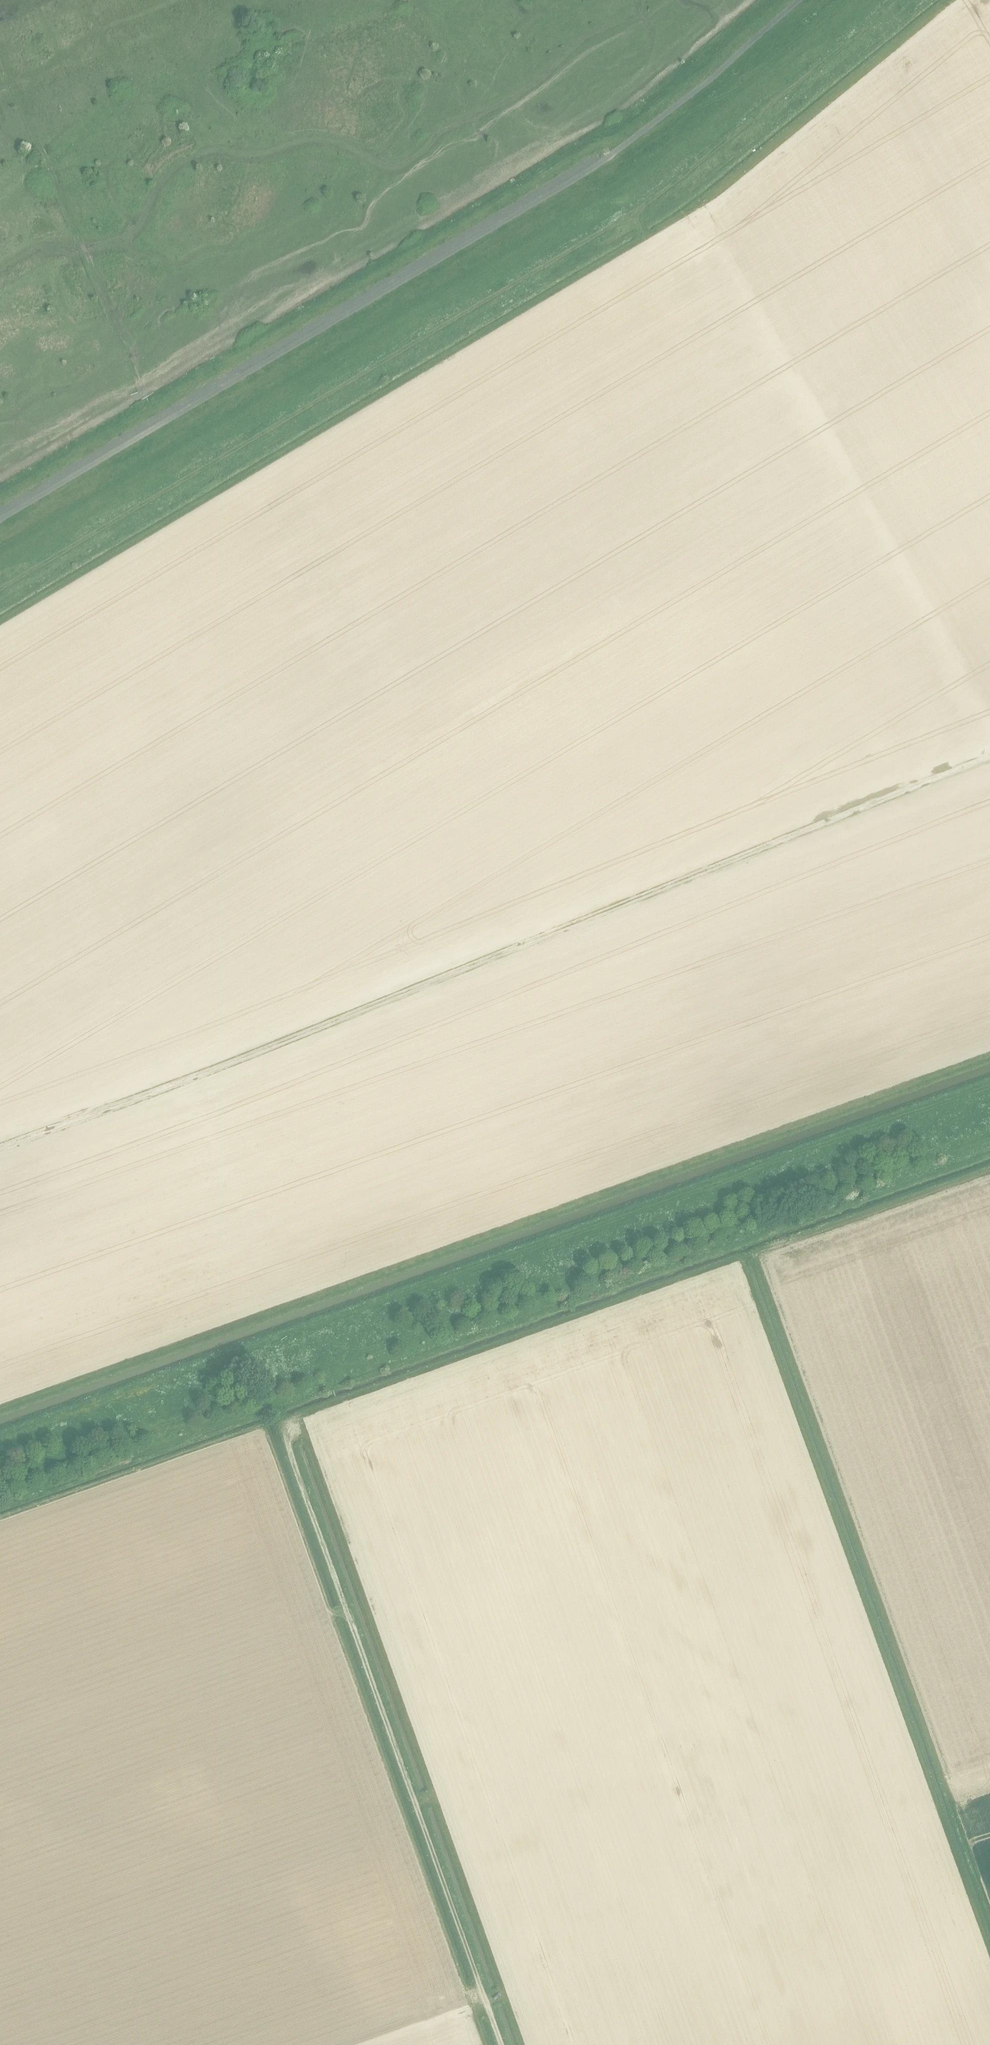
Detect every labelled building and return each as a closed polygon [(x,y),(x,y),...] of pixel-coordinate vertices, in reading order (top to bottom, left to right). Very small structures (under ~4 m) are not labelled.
[(257,1438),(257,1446),(268,1445),(268,1437),(257,1438)] [(265,1464),(275,1460),(272,1453),(263,1457),(265,1464)]
